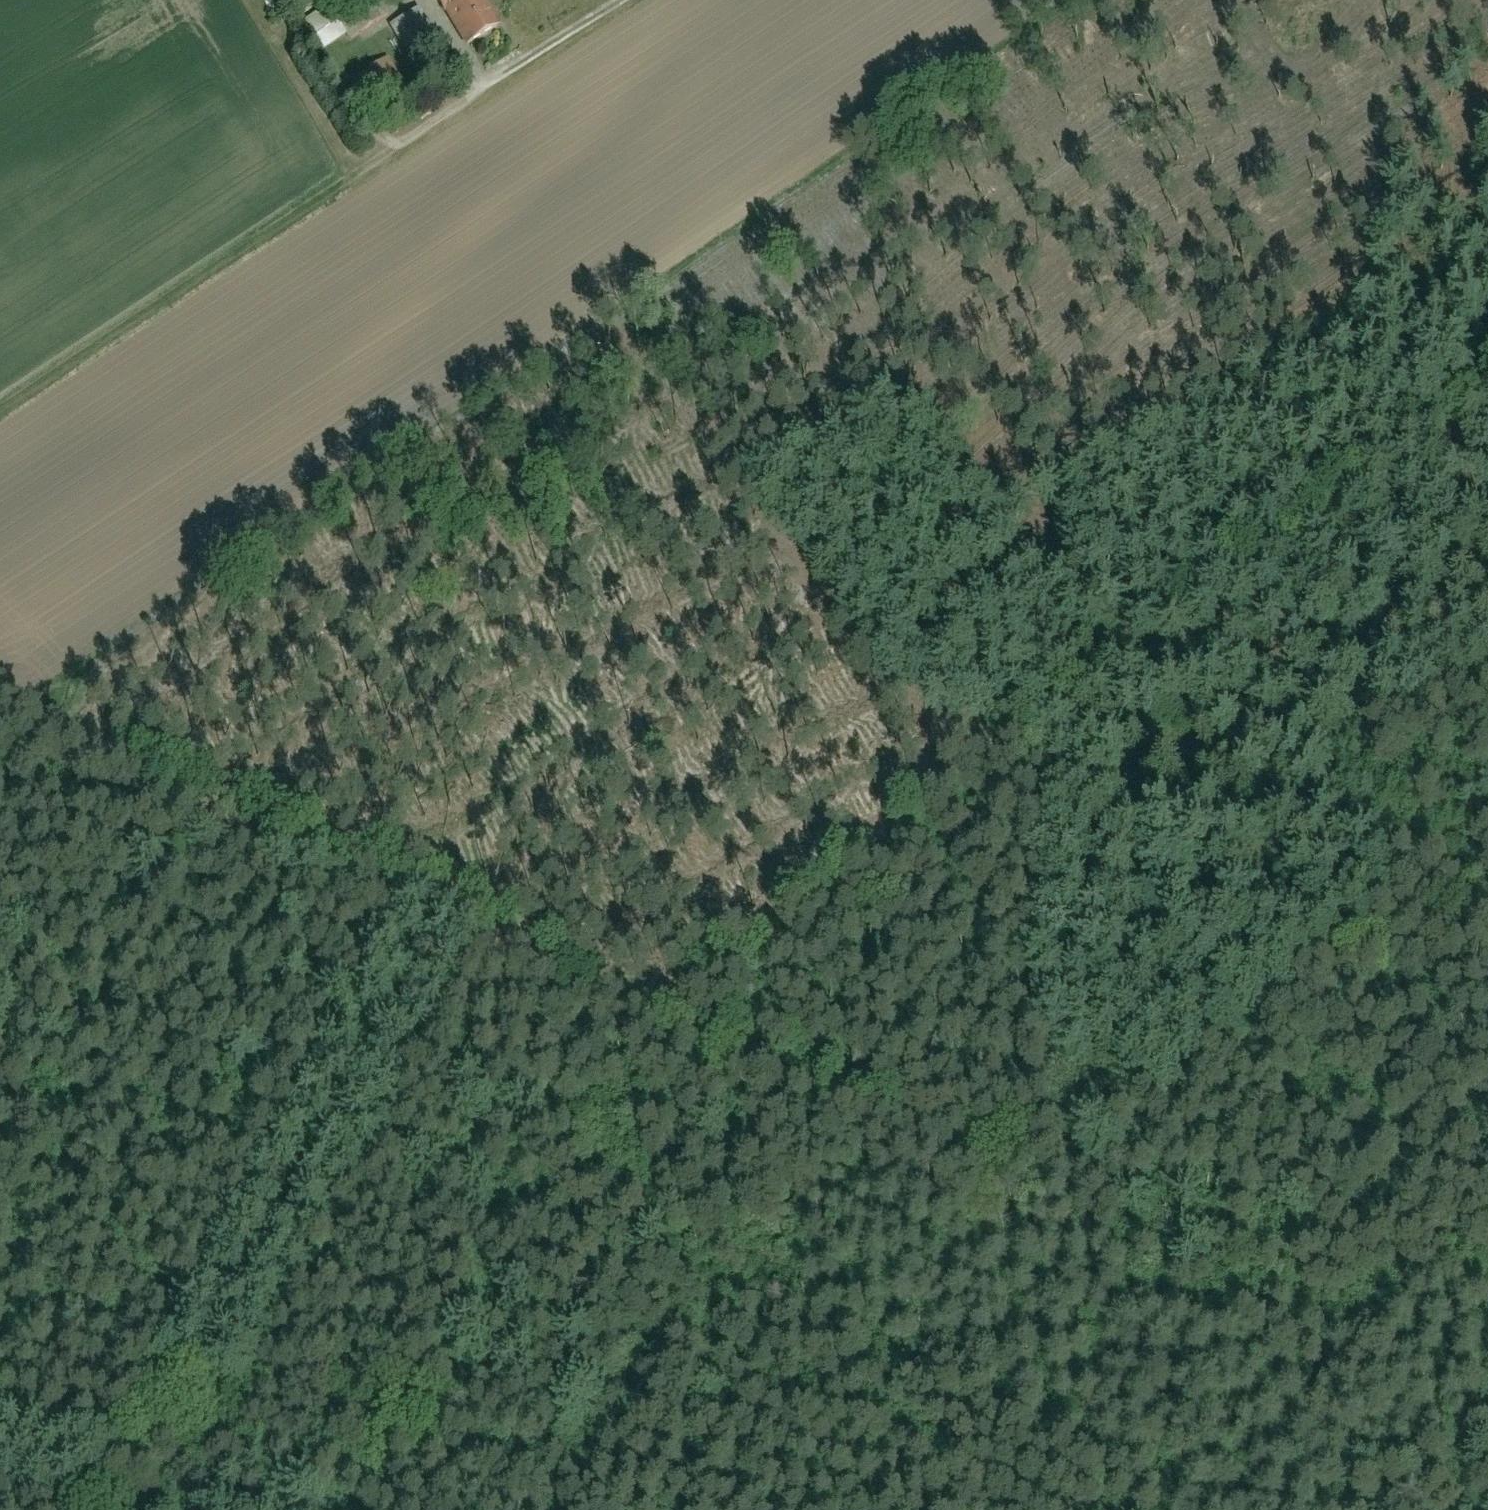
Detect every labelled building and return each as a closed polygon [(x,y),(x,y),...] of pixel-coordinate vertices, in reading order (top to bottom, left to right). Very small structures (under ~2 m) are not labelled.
[(467,49),(510,22),(496,0),(435,0),(467,49)] [(417,14),(389,31),(409,65),(437,47),(417,14)] [(396,79),(378,52),(358,65),(377,92),(396,79)]
